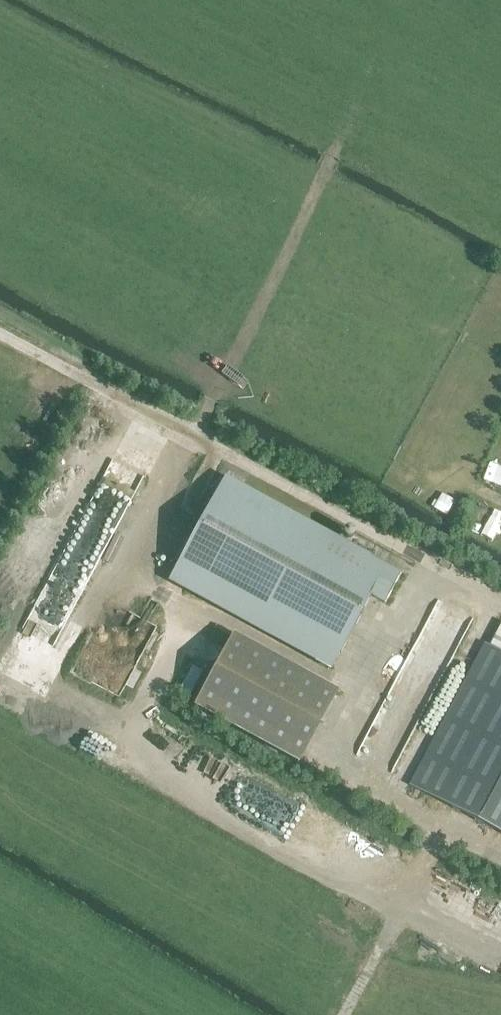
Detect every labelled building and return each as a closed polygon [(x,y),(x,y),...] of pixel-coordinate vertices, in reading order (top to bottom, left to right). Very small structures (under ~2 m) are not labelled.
[(500,485),(500,464),(491,460),(484,478),(500,485)] [(225,477),(172,574),(193,585),(225,602),(334,662),(367,600),(371,594),(386,602),(402,573),(225,477)] [(475,527),(491,528),(492,509),(476,508),(475,527)] [(68,530),(29,629),(61,642),(100,543),(68,530)] [(438,600),(358,760),(391,776),(471,617),(438,600)] [(124,695),(155,623),(129,612),(117,640),(97,631),(78,675),(124,695)] [(411,786),(500,833),(500,627),(491,646),(486,643),(411,786)] [(232,635),(194,705),(299,763),(337,693),(232,635)]
